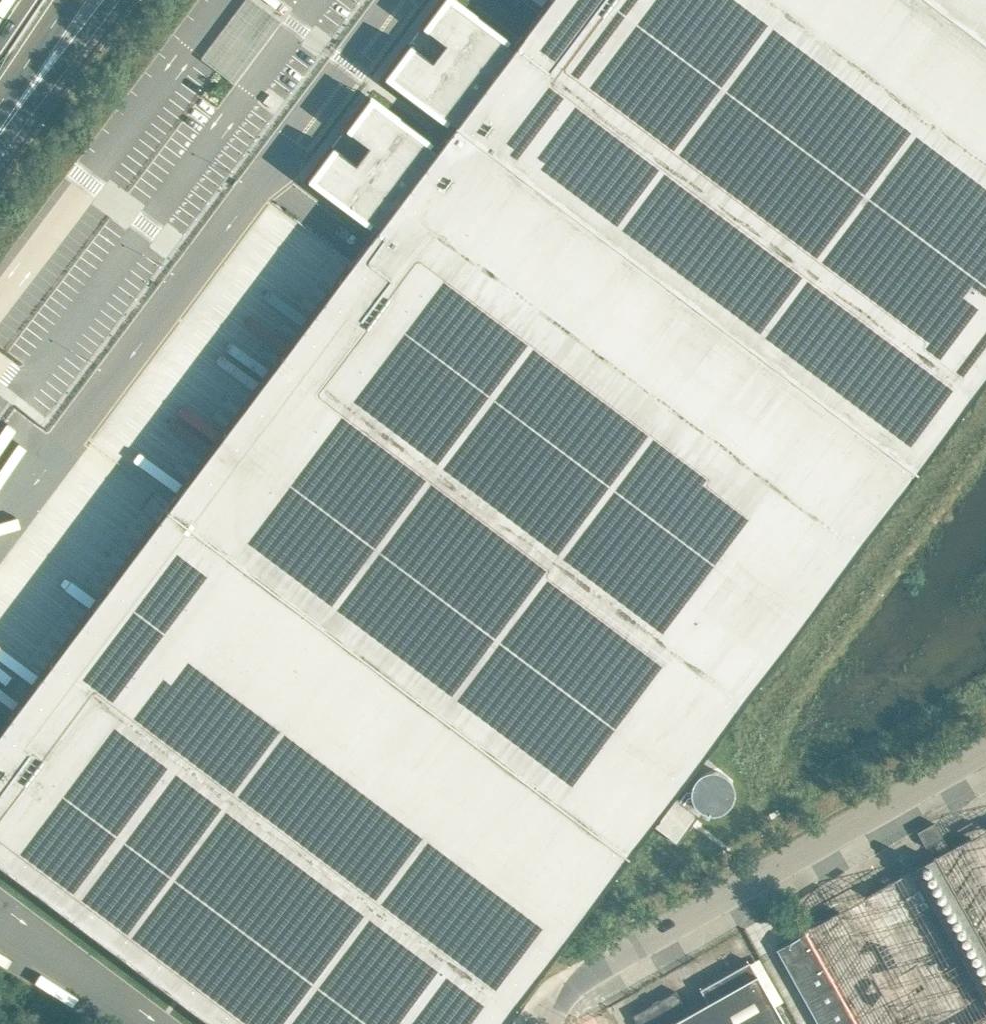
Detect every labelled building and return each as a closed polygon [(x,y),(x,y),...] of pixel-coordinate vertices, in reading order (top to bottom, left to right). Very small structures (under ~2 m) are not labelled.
[(212,1023),(502,1023),(525,994),(568,937),(652,824),(677,843),(698,815),(673,796),(985,380),(985,0),(549,0),(514,47),(451,0),(448,0),(391,77),(455,125),(437,149),(373,101),(314,179),(378,227),(0,730),(0,864),(212,1023)] [(934,822),(917,832),(926,847),(943,838),(934,822)] [(943,839),(934,844),(939,853),(948,848),(943,839)] [(806,934),(777,950),(819,1023),(856,1023),(806,934)] [(750,963),(749,961),(700,989),(708,1003),(689,1013),(676,991),(659,1000),(660,1002),(654,1005),(653,1004),(633,1015),(638,1023),(785,1023),(750,963)]
